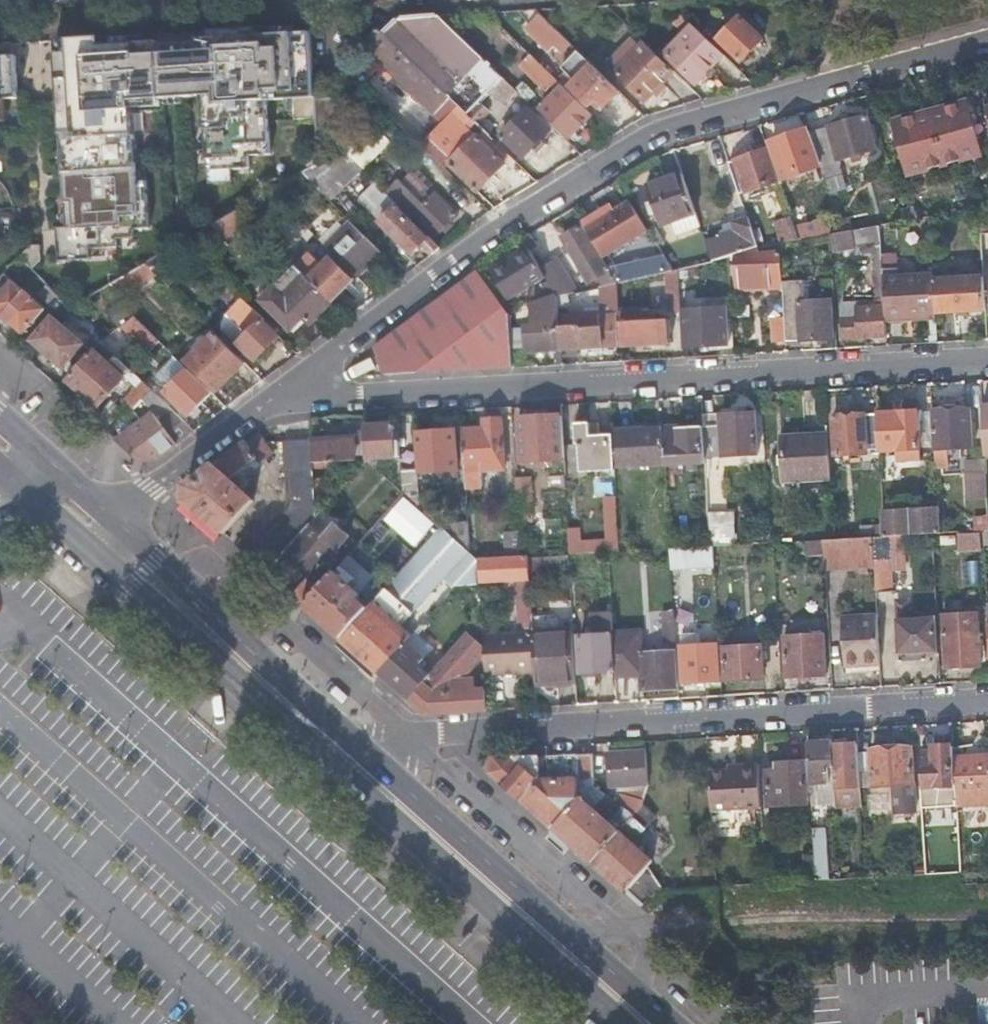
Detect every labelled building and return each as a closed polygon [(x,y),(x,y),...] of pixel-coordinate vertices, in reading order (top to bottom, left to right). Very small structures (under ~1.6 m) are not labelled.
[(689,19),(679,9),(669,19),(680,28),(689,19)] [(562,32),(543,14),(532,26),(550,44),(562,32)] [(438,15),(401,17),(384,34),(405,54),(421,37),(463,78),(483,58),(438,15)] [(741,16),(719,37),(742,59),(763,37),(741,16)] [(697,82),(725,54),(694,24),(666,52),(697,82)] [(55,40),(62,153),(67,228),(57,228),(59,262),(91,260),(90,250),(117,248),(116,240),(135,239),(135,230),(149,229),(146,182),(138,183),(133,113),(164,111),(163,98),(164,98),(202,96),(203,95),(203,101),(211,100),(212,123),(205,124),(208,183),(232,181),(231,168),(249,167),(248,155),(270,153),(267,99),(315,96),(315,94),(312,41),(311,30),(257,34),(256,27),(208,30),(209,38),(199,38),(200,42),(199,42),(159,45),(159,42),(102,45),(101,37),(55,40)] [(384,34),(377,28),(362,43),(435,113),(443,105),(451,112),(458,105),(405,54),(384,34)] [(675,69),(641,36),(637,41),(633,37),(608,64),(645,100),(675,69)] [(1,43),(0,44),(0,120),(6,120),(5,99),(19,98),(15,43),(1,43)] [(605,105),(620,89),(592,61),(577,47),(561,64),(576,78),(570,85),(588,103),(595,96),(605,105)] [(569,135),(591,112),(558,80),(534,56),(523,67),(541,84),(546,79),(557,90),(541,106),(569,135)] [(499,83),(504,78),(499,73),(494,79),(499,83)] [(503,106),(517,91),(504,78),(499,83),(489,93),(503,106)] [(315,96),(317,125),(342,124),(340,93),(315,94),(315,96)] [(947,113),(931,117),(944,164),(948,162),(960,159),(957,153),(977,148),(964,101),(945,106),(947,113)] [(468,114),(478,124),(491,110),(481,102),(468,114)] [(529,106),(502,134),(524,155),(550,128),(529,106)] [(934,109),(929,111),(931,117),(947,113),(945,106),(934,109)] [(931,117),(929,111),(913,115),(915,122),(931,117)] [(915,122),(913,115),(893,121),(905,167),(926,162),(928,168),(944,164),(931,117),(915,122)] [(809,132),(820,163),(821,165),(831,194),(846,190),(837,160),(874,150),(866,117),(809,132)] [(361,165),(387,140),(376,129),(344,148),(361,165)] [(809,132),(809,131),(770,145),(781,177),(820,163),(809,132)] [(477,134),(449,162),(478,190),(506,161),(477,134)] [(367,172),(361,165),(344,148),(303,172),(335,204),(367,172)] [(957,153),(960,159),(979,154),(977,148),(957,153)] [(768,149),(728,163),(738,193),(778,180),(768,149)] [(907,174),(928,168),(926,162),(905,167),(907,174)] [(700,227),(682,174),(646,187),(660,226),(671,222),(676,235),(700,227)] [(385,190),(398,203),(411,216),(412,215),(434,236),(456,214),(434,192),(423,204),(400,177),(385,190)] [(432,253),(440,247),(429,235),(426,237),(396,206),(398,203),(385,190),(381,186),(364,203),(413,252),(422,243),(432,253)] [(648,231),(630,202),(585,229),(603,259),(648,231)] [(803,203),(788,209),(790,214),(799,240),(829,235),(844,232),(838,216),(824,220),(823,215),(808,218),(803,203)] [(979,208),(980,234),(987,234),(987,206),(979,208)] [(252,218),(241,207),(215,222),(226,234),(252,218)] [(799,240),(790,214),(773,220),(781,243),(799,240)] [(719,238),(705,242),(712,262),(728,257),(756,248),(746,218),(720,227),(721,231),(717,232),(719,238)] [(356,276),(382,251),(351,220),(326,245),(356,276)] [(580,225),(561,237),(587,281),(606,270),(580,225)] [(879,226),(844,232),(829,235),(832,251),(854,247),(879,242),(879,226)] [(535,243),(529,233),(522,237),(528,247),(535,243)] [(203,253),(188,237),(181,241),(196,257),(203,253)] [(879,242),(854,247),(854,255),(870,254),(873,302),(876,301),(876,306),(883,305),(882,277),(880,254),(879,242)] [(40,244),(31,244),(20,256),(33,269),(41,259),(40,244)] [(540,266),(528,247),(492,269),(502,286),(505,284),(511,294),(545,273),(540,266)] [(175,257),(170,248),(147,261),(158,271),(170,284),(177,276),(175,274),(172,267),(172,263),(173,260),(175,257)] [(308,250),(295,263),(296,264),(307,276),(331,301),(353,281),(328,255),(320,263),(308,250)] [(782,279),(780,252),(740,254),(743,291),(783,289),(782,279)] [(896,253),(880,254),(882,277),(883,305),(884,316),(911,314),(911,318),(934,316),(934,311),(932,279),(932,275),(897,277),(896,253)] [(666,272),(672,271),(662,255),(607,266),(617,283),(666,272)] [(560,294),(574,291),(554,258),(540,266),(545,273),(557,292),(558,295),(560,294)] [(158,271),(147,261),(109,283),(119,295),(158,271)] [(307,276),(296,264),(274,286),(261,299),(291,328),(303,316),(309,322),(331,301),(307,276)] [(383,374),(512,366),(509,312),(478,269),(376,345),(383,374)] [(680,297),(679,269),(672,271),(666,272),(668,297),(680,297)] [(0,278),(0,311),(23,331),(45,307),(5,272),(0,278)] [(983,276),(932,279),(934,311),(985,308),(983,276)] [(782,279),(783,289),(784,317),(786,340),(832,337),(830,300),(804,301),(802,278),(782,279)] [(43,293),(54,304),(60,298),(49,286),(43,293)] [(525,350),(560,348),(559,326),(558,297),(559,296),(560,294),(558,295),(557,292),(532,302),(533,327),(524,328),(525,350)] [(60,298),(54,304),(62,312),(68,306),(60,298)] [(281,334),(264,317),(263,317),(246,300),(235,310),(253,328),(235,345),(239,350),(242,347),(255,359),(281,334)] [(842,337),(885,335),(884,316),(883,305),(876,306),(857,307),(857,302),(840,303),(842,337)] [(681,310),(682,347),(727,344),(725,307),(681,310)] [(52,313),(30,338),(63,366),(84,341),(70,329),(75,324),(70,320),(65,325),(52,313)] [(160,339),(134,314),(120,324),(101,339),(106,343),(107,345),(128,330),(149,350),(160,339)] [(559,326),(560,348),(617,345),(616,315),(600,316),(600,324),(559,326)] [(772,340),(786,340),(784,317),(771,317),(772,340)] [(619,323),(620,345),(669,342),(668,320),(619,323)] [(246,361),(215,330),(195,351),(192,348),(188,351),(192,354),(188,358),(218,388),(246,361)] [(101,339),(67,377),(98,406),(125,377),(98,352),(106,343),(101,339)] [(211,391),(175,355),(170,361),(177,367),(183,374),(167,390),(166,391),(189,413),(211,391)] [(143,396),(151,387),(129,367),(126,371),(138,382),(125,397),(134,406),(143,396)] [(161,384),(167,390),(183,374),(177,367),(161,384)] [(155,459),(194,430),(151,387),(143,396),(149,406),(152,411),(118,437),(140,458),(155,459)] [(112,398),(95,417),(105,426),(122,408),(112,398)] [(933,447),(933,448),(970,447),(968,407),(930,409),(933,447)] [(930,409),(915,410),(917,448),(933,447),(930,409)] [(915,410),(876,412),(878,450),(903,449),(903,460),(917,459),(917,448),(915,410)] [(835,455),(878,452),(878,450),(876,412),(832,415),(835,455)] [(701,427),(703,456),(755,453),(752,413),(719,415),(720,426),(701,426),(701,427)] [(519,461),(562,459),(560,414),(517,417),(519,461)] [(460,428),(463,486),(480,485),(479,468),(502,467),(500,418),(482,419),(483,427),(460,428)] [(608,470),(613,470),(613,467),(611,435),(588,436),(587,423),(572,424),(573,445),(577,445),(579,472),(599,471),(599,478),(609,477),(608,470)] [(364,458),(374,467),(380,462),(380,456),(398,455),(397,445),(392,445),(391,424),(363,426),(364,458)] [(663,465),(703,463),(703,456),(701,427),(668,428),(668,426),(661,426),(660,428),(662,464),(663,465)] [(613,467),(662,464),(660,428),(611,431),(611,435),(613,467)] [(415,468),(416,470),(455,468),(453,429),(414,431),(414,446),(415,468)] [(273,451),(258,431),(186,485),(186,492),(185,499),(223,533),(252,499),(229,478),(256,458),(259,462),(273,451)] [(783,480),(829,478),(827,434),(781,436),(783,480)] [(353,436),(310,439),(310,449),(311,462),(354,459),(353,436)] [(265,570),(282,550),(315,514),(311,462),(310,449),(310,439),(282,442),(283,463),(284,463),(286,509),(266,531),(254,520),(234,542),(265,570)] [(402,446),(402,469),(415,468),(414,446),(402,446)] [(402,492),(418,506),(416,470),(415,468),(402,469),(400,469),(402,492)] [(985,495),(985,487),(984,469),(961,470),(963,497),(985,495)] [(513,477),(515,508),(531,507),(529,476),(513,477)] [(571,552),(622,551),(620,494),(605,495),(606,538),(583,538),(583,526),(570,526),(571,552)] [(292,594),(302,603),(320,583),(312,576),(318,569),(337,548),(335,546),(348,531),(321,507),(315,514),(282,550),(310,574),(292,594)] [(881,510),(882,534),(892,533),(930,531),(937,531),(937,522),(936,507),(881,510)] [(729,513),(710,514),(711,532),(730,531),(729,513)] [(880,521),(870,522),(871,534),(881,533),(880,521)] [(937,522),(937,531),(964,530),(964,521),(937,522)] [(439,525),(467,549),(465,522),(439,525)] [(478,579),(477,558),(467,549),(439,525),(422,544),(377,595),(367,605),(340,636),(377,669),(404,639),(415,626),(404,616),(441,575),(453,585),(478,583),(478,579)] [(882,534),(871,535),(872,562),(874,590),(894,589),(892,533),(882,534)] [(977,533),(956,535),(956,545),(978,543),(977,533)] [(832,537),(821,538),(822,552),(822,566),(857,564),(858,571),(865,570),(865,563),(872,562),(871,535),(832,537)] [(822,552),(821,538),(804,539),(805,553),(822,552)] [(712,558),(711,544),(708,545),(690,546),(691,560),(712,558)] [(566,562),(566,553),(526,555),(528,578),(540,577),(539,565),(566,562)] [(528,578),(526,555),(518,556),(477,558),(478,579),(510,578),(511,587),(517,587),(519,619),(531,619),(528,578)] [(967,559),(967,583),(982,583),(981,559),(967,559)] [(367,605),(377,595),(371,590),(362,600),(356,595),(360,592),(333,569),(326,576),(320,583),(302,603),(340,636),(367,605)] [(312,576),(320,583),(326,576),(318,569),(312,576)] [(906,607),(895,608),(898,653),(934,650),(932,618),(906,620),(906,607)] [(664,640),(675,640),(673,608),(662,609),(664,640)] [(612,632),(610,610),(589,612),(591,633),(578,634),(580,672),(614,670),(612,632)] [(975,612),(940,614),(944,666),(978,665),(975,612)] [(878,663),(876,613),(841,615),(843,665),(878,663)] [(534,670),(532,631),(531,628),(481,630),(482,645),(483,667),(484,672),(534,670)] [(535,679),(574,677),(571,629),(532,631),(534,670),(535,679)] [(425,711),(486,707),(485,687),(474,688),(472,677),(471,677),(465,672),(469,668),(483,667),(482,645),(466,630),(448,651),(437,662),(429,672),(407,695),(425,711)] [(614,670),(614,674),(640,673),(641,688),(674,687),(672,649),(641,651),(641,649),(639,649),(637,630),(612,632),(614,670)] [(821,634),(782,636),(784,675),(824,673),(821,634)] [(377,669),(407,695),(429,672),(418,662),(423,656),(404,639),(377,669)] [(426,653),(437,662),(448,651),(436,641),(426,653)] [(716,643),(679,645),(681,681),(718,679),(716,643)] [(760,643),(723,645),(725,678),(762,676),(760,643)] [(807,740),(810,797),(816,796),(834,795),(834,791),(834,786),(833,781),(831,743),(831,739),(807,740)] [(834,795),(835,803),(860,802),(859,779),(857,752),(857,742),(831,743),(833,781),(834,786),(834,791),(834,795)] [(926,785),(957,784),(956,756),(955,742),(936,743),(936,746),(924,747),(926,785)] [(857,752),(859,779),(872,778),(872,783),(893,782),(894,810),(913,809),(909,746),(870,748),(870,751),(857,752)] [(625,784),(647,783),(645,748),(607,750),(609,779),(618,779),(618,783),(625,783),(625,784)] [(491,770),(553,825),(581,796),(577,752),(546,754),(547,768),(539,768),(538,754),(496,756),(491,770)] [(573,843),(591,859),(630,815),(619,806),(607,819),(597,810),(603,801),(599,797),(604,792),(592,782),(594,780),(592,752),(577,752),(581,796),(553,825),(554,826),(573,843)] [(958,803),(987,801),(987,754),(956,756),(957,784),(958,803)] [(776,767),(766,768),(768,804),(805,802),(803,760),(775,761),(776,767)] [(709,769),(711,809),(760,804),(758,761),(738,763),(738,766),(709,769)] [(591,859),(641,904),(656,888),(661,888),(648,864),(652,859),(626,836),(638,833),(655,814),(642,802),(630,815),(591,859)] [(554,826),(553,825),(546,834),(565,851),(573,843),(554,826)] [(812,829),(815,878),(825,877),(822,828),(812,829)] [(655,852),(664,840),(649,830),(641,841),(655,852)] [(756,992),(749,1000),(763,1013),(770,1005),(756,992)]
